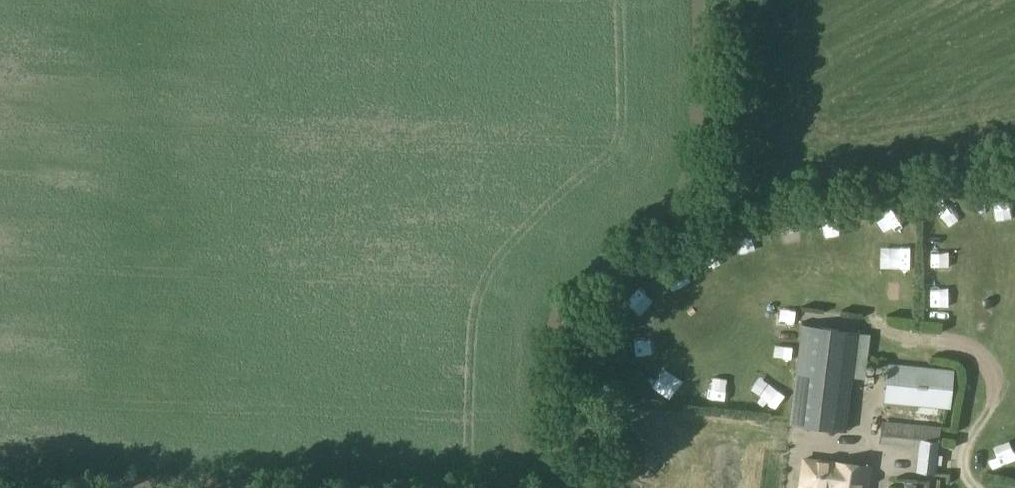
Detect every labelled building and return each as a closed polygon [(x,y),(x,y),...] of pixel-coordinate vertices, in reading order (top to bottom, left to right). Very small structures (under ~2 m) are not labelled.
[(946,197),(947,216),(968,215),(967,196),(946,197)] [(895,204),(873,213),(880,232),(902,224),(895,204)] [(904,243),(879,244),(880,259),(904,258),(904,243)] [(950,261),(949,243),(926,244),(927,262),(950,261)] [(926,284),(925,306),(947,306),(948,285),(926,284)] [(845,431),(858,331),(798,324),(787,425),(845,431)] [(636,358),(656,356),(654,337),(634,339),(636,358)] [(788,361),(790,349),(769,345),(767,357),(788,361)] [(950,406),(953,371),(891,366),(888,400),(950,406)] [(739,404),(761,404),(762,384),(740,383),(739,404)] [(936,472),(938,446),(940,427),(884,422),(882,440),(920,444),(918,470),(936,472)] [(804,459),(801,485),(819,487),(866,487),(869,467),(834,462),(834,463),(804,459)]
